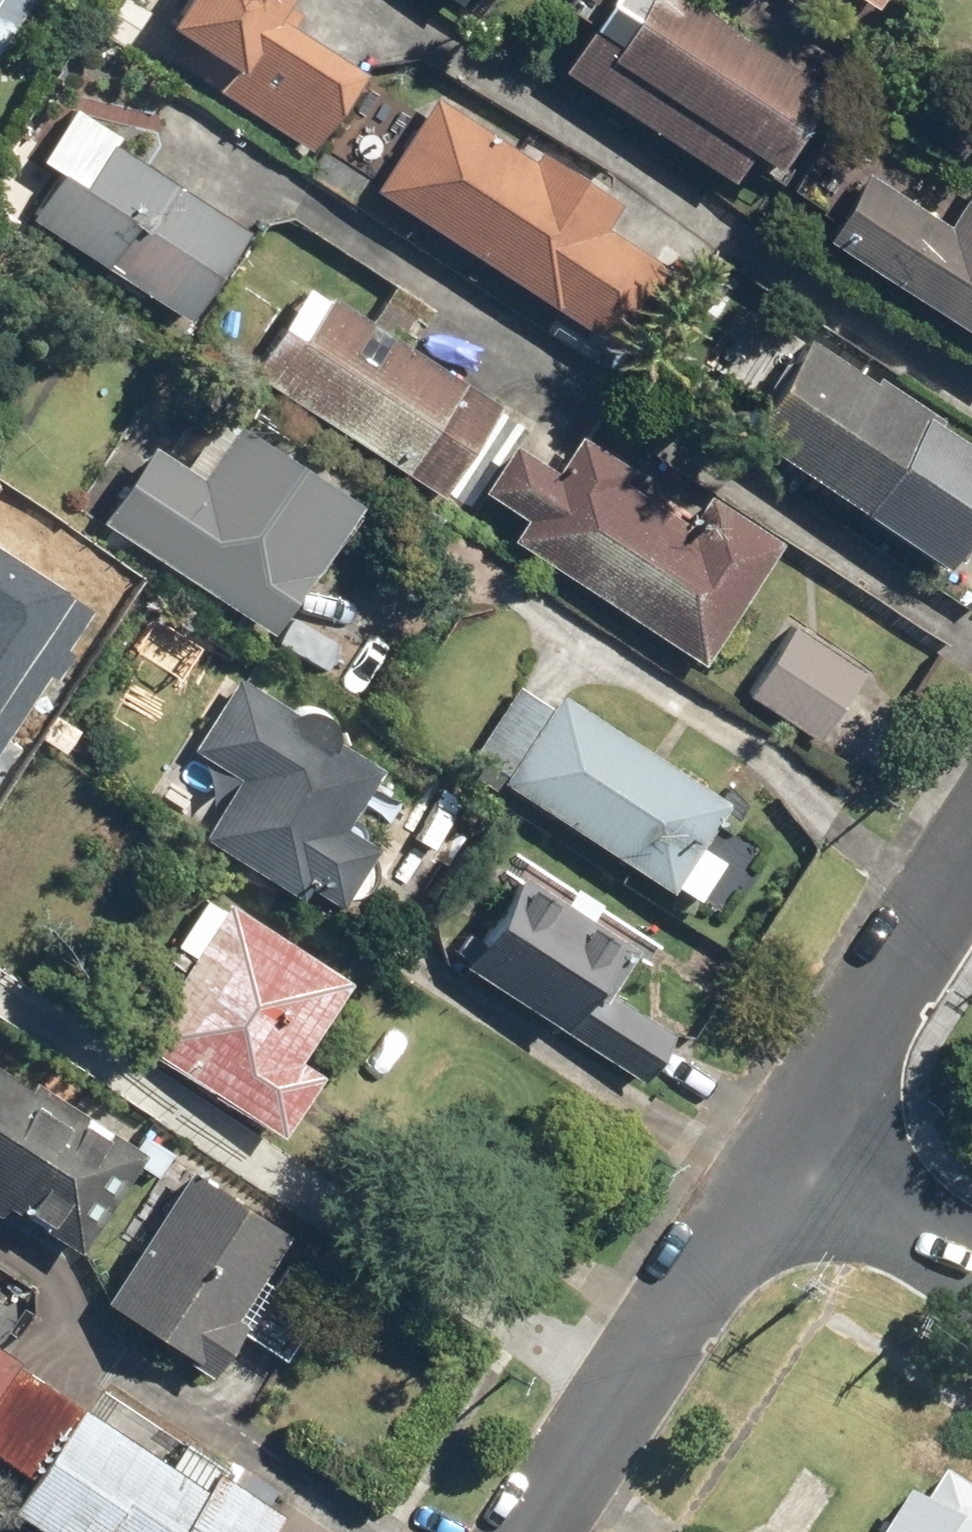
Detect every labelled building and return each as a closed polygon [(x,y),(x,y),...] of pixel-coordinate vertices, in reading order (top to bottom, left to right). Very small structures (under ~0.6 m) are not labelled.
[(31,0),(0,0),(0,47),(31,0)] [(175,18),(190,28),(172,55),(314,146),(369,62),(283,7),(287,0),(187,0),(175,18)] [(835,87),(702,0),(650,0),(627,35),(599,17),(566,68),(735,177),(755,147),(783,166),(835,87)] [(675,269),(608,225),(626,199),(549,149),(542,158),(442,93),(378,189),(556,306),(622,349),(675,269)] [(125,131),(79,102),(43,158),(66,172),(38,214),(194,314),(254,222),(121,137),(125,131)] [(946,211),(871,163),(828,230),(971,322),(971,170),(946,211)] [(444,499),(508,401),(328,284),(264,382),(444,499)] [(971,533),(971,430),(810,330),(750,426),(959,555),(971,533)] [(245,412),(206,471),(156,438),(104,515),(273,628),(309,575),(365,492),(245,412)] [(710,483),(687,519),(617,473),(628,457),(581,426),(555,465),(517,440),(482,493),(521,519),(512,532),(542,551),(541,552),(628,608),(625,612),(708,666),(793,537),(710,483)] [(0,549),(0,759),(96,611),(0,549)] [(872,666),(798,617),(749,693),(823,741),(872,666)] [(386,751),(243,672),(199,753),(242,777),(211,834),(342,905),(381,835),(349,818),(386,751)] [(679,888),(736,800),(567,692),(558,705),(522,682),(484,741),(520,764),(510,780),(679,888)] [(646,1079),(677,1032),(598,979),(624,941),(523,875),(466,961),(538,1008),(646,1079)] [(288,1132),(326,1067),(304,1054),(352,974),(229,901),(143,1047),(288,1132)] [(148,1149),(0,1050),(0,1194),(81,1248),(148,1149)] [(298,1228),(195,1162),(107,1299),(210,1365),(298,1228)] [(25,1349),(0,1334),(0,1390),(25,1349)] [(283,1504),(104,1389),(22,1516),(47,1531),(265,1531),(283,1504)] [(949,1472),(931,1501),(910,1487),(882,1531),(971,1531),(971,1487),(949,1472)]
